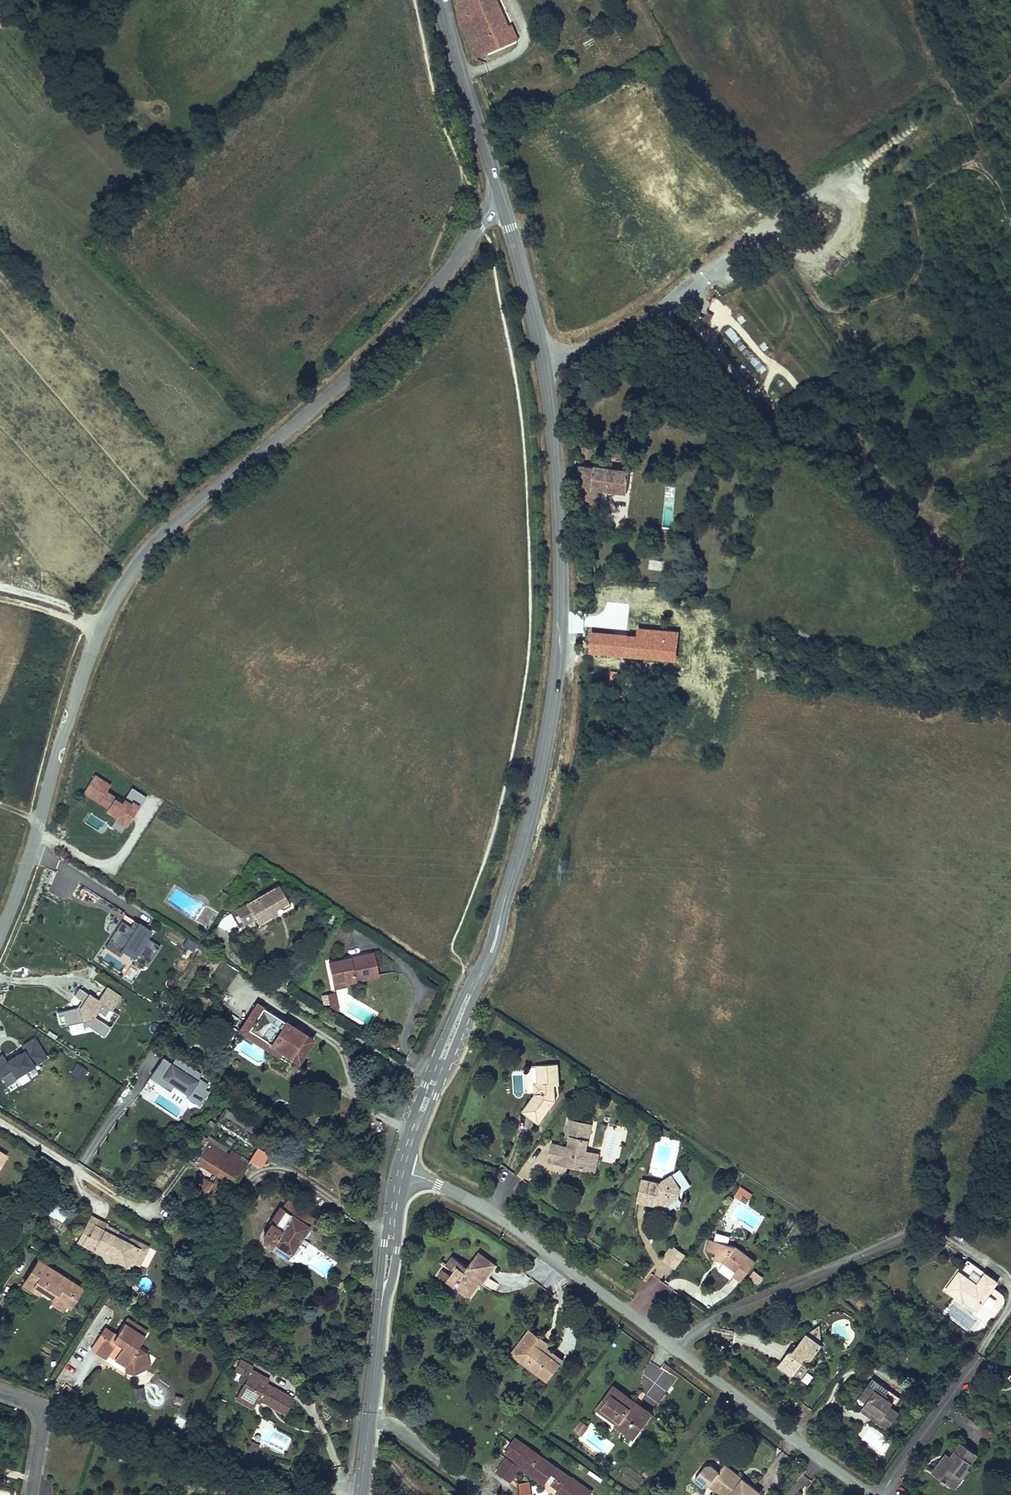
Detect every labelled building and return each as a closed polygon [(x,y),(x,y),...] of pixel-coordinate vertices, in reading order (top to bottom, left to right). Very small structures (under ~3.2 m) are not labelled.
[(495,1),(495,0),(459,0),(458,0),(462,16),(495,1)] [(500,12),(495,1),(462,16),(463,21),(476,56),(517,40),(510,23),(505,25),(497,28),(492,15),(500,12)] [(505,25),(500,12),(492,15),(497,28),(505,25)] [(625,504),(627,482),(578,477),(582,527),(591,528),(592,522),(595,522),(598,501),(625,504)] [(672,498),(665,498),(664,528),(671,528),(672,498)] [(669,571),(670,562),(650,559),(649,569),(669,571)] [(685,670),(690,635),(690,632),(660,628),(659,634),(629,631),(628,642),(587,637),(585,657),(685,670)] [(716,681),(729,677),(727,670),(714,674),(716,681)] [(102,800),(111,784),(94,775),(86,791),(102,800)] [(131,788),(124,803),(113,798),(108,810),(118,815),(112,828),(126,835),(145,794),(131,788)] [(101,803),(110,807),(115,795),(107,792),(101,803)] [(558,859),(558,871),(567,871),(568,860),(558,859)] [(291,903),(279,883),(235,908),(243,923),(256,916),(259,921),(276,911),(275,906),(273,902),(277,899),(280,903),(284,906),(291,903)] [(229,933),(239,927),(231,913),(221,919),(229,933)] [(160,945),(148,936),(152,929),(138,920),(137,922),(133,919),(129,924),(122,920),(105,946),(119,956),(123,950),(134,958),(137,953),(149,961),(160,945)] [(378,974),(373,950),(327,960),(332,981),(343,978),(343,981),(378,974)] [(131,966),(125,977),(132,981),(138,970),(131,966)] [(344,984),(343,981),(343,978),(332,981),(333,987),(344,984)] [(81,999),(76,1006),(56,1010),(59,1027),(83,1023),(104,1037),(112,1026),(91,1011),(94,1008),(104,1015),(109,1008),(112,1010),(121,996),(106,985),(97,998),(79,986),(74,994),(81,999)] [(339,1008),(335,991),(327,993),(331,1010),(339,1008)] [(241,1025),(247,1028),(261,1004),(255,1001),(241,1025)] [(301,1061),(315,1038),(261,1004),(247,1028),(301,1061)] [(46,1056),(33,1036),(20,1044),(22,1047),(18,1049),(5,1057),(2,1053),(0,1054),(0,1075),(6,1084),(15,1078),(15,1075),(46,1056)] [(198,1077),(200,1073),(175,1056),(171,1062),(162,1057),(150,1077),(158,1082),(159,1080),(164,1083),(166,1078),(174,1083),(188,1092),(186,1095),(199,1104),(208,1090),(204,1088),(207,1083),(198,1077)] [(76,1062),(69,1073),(82,1080),(89,1070),(76,1062)] [(535,1091),(522,1110),(539,1122),(557,1097),(556,1083),(560,1083),(558,1062),(537,1064),(538,1081),(544,1081),(544,1090),(535,1091)] [(170,1090),(174,1083),(166,1078),(164,1083),(159,1080),(158,1082),(170,1090)] [(534,1082),(535,1091),(544,1090),(544,1081),(538,1081),(534,1082)] [(587,1149),(592,1122),(569,1118),(566,1134),(570,1135),(568,1145),(550,1142),(547,1161),(553,1162),(561,1159),(561,1157),(570,1158),(569,1165),(596,1169),(599,1152),(587,1149)] [(206,1141),(193,1160),(229,1184),(239,1170),(222,1160),(226,1154),(206,1141)] [(9,1154),(0,1148),(0,1167),(9,1154)] [(661,1181),(641,1177),(637,1201),(665,1205),(680,1197),(682,1185),(672,1172),(662,1178),(661,1181)] [(752,1194),(739,1187),(734,1195),(747,1203),(752,1194)] [(312,1223),(316,1215),(287,1200),(283,1208),(312,1223)] [(65,1222),(69,1210),(54,1205),(50,1216),(65,1222)] [(107,1224),(90,1215),(77,1240),(102,1252),(104,1249),(117,1255),(115,1258),(126,1263),(131,1261),(139,1246),(138,1241),(131,1237),(125,1240),(116,1235),(118,1231),(106,1225),(107,1224)] [(263,1243),(286,1257),(307,1227),(287,1215),(274,1234),(271,1232),(263,1243)] [(131,1237),(118,1231),(116,1235),(125,1240),(131,1237)] [(740,1279),(756,1258),(736,1243),(709,1238),(707,1250),(715,1252),(713,1259),(724,1261),(735,1269),(732,1274),(740,1279)] [(147,1246),(138,1241),(139,1246),(131,1261),(138,1265),(147,1246)] [(685,1253),(672,1244),(662,1257),(675,1266),(685,1253)] [(447,1271),(443,1276),(466,1292),(476,1278),(478,1280),(493,1260),(475,1247),(464,1262),(448,1251),(443,1259),(451,1265),(447,1271)] [(117,1255),(104,1249),(102,1252),(106,1259),(115,1258),(117,1255)] [(53,1294),(65,1302),(73,1290),(71,1288),(75,1282),(58,1271),(55,1275),(50,1272),(53,1267),(37,1257),(22,1281),(37,1291),(40,1286),(43,1281),(48,1284),(45,1289),(53,1294)] [(435,1270),(443,1276),(447,1271),(439,1265),(435,1270)] [(749,1276),(759,1284),(764,1277),(755,1269),(749,1276)] [(961,1294),(979,1307),(998,1281),(985,1271),(975,1283),(958,1271),(945,1289),(958,1298),(961,1294)] [(73,1290),(65,1302),(70,1305),(82,1286),(75,1282),(71,1288),(73,1290)] [(62,1307),(65,1302),(53,1294),(50,1299),(62,1307)] [(961,1294),(958,1298),(962,1302),(964,1300),(977,1310),(979,1307),(961,1294)] [(105,1325),(90,1348),(105,1357),(110,1350),(115,1354),(114,1357),(125,1364),(124,1371),(134,1373),(150,1366),(147,1351),(138,1346),(147,1328),(127,1316),(118,1328),(112,1338),(110,1337),(113,1330),(105,1325)] [(512,1350),(546,1378),(559,1362),(535,1342),(541,1334),(532,1326),(512,1350)] [(788,1349),(778,1362),(792,1373),(808,1353),(813,1356),(822,1343),(807,1332),(796,1345),(793,1348),(788,1349)] [(535,1342),(559,1362),(563,1357),(547,1344),(550,1341),(541,1334),(535,1342)] [(272,1406),(281,1391),(263,1380),(257,1377),(259,1373),(243,1363),(243,1362),(238,1359),(233,1367),(238,1370),(244,1374),(240,1382),(234,1391),(252,1401),(255,1396),(272,1406)] [(630,1368),(627,1373),(651,1391),(654,1386),(630,1368)] [(244,1374),(238,1370),(234,1378),(240,1382),(244,1374)] [(651,1391),(627,1373),(614,1390),(633,1404),(631,1407),(650,1421),(658,1410),(654,1407),(665,1393),(654,1386),(651,1391)] [(873,1375),(867,1385),(874,1390),(876,1386),(889,1395),(887,1398),(893,1402),(897,1396),(900,1397),(901,1395),(873,1375)] [(875,1419),(889,1429),(900,1412),(890,1405),(893,1402),(887,1398),(889,1395),(876,1386),(874,1390),(867,1385),(859,1397),(866,1402),(864,1405),(879,1414),(875,1419)] [(143,1386),(133,1388),(136,1401),(146,1399),(143,1386)] [(252,1401),(234,1391),(232,1396),(249,1406),(252,1401)] [(291,1396),(281,1391),(272,1406),(282,1412),(291,1396)] [(654,1407),(658,1410),(668,1396),(665,1393),(654,1407)] [(183,1395),(175,1394),(173,1402),(182,1404),(183,1395)] [(879,1414),(864,1405),(861,1409),(875,1419),(879,1414)] [(582,1437),(588,1426),(579,1420),(572,1431),(582,1437)] [(256,1438),(245,1432),(243,1436),(254,1442),(256,1438)] [(512,1434),(502,1448),(510,1454),(507,1458),(503,1455),(493,1467),(503,1474),(517,1457),(544,1477),(556,1486),(568,1494),(581,1494),(585,1489),(512,1434)] [(254,1442),(243,1436),(240,1441),(251,1447),(254,1442)] [(968,1466),(978,1452),(961,1439),(950,1454),(944,1462),(941,1460),(934,1469),(943,1475),(941,1478),(946,1481),(948,1478),(952,1482),(958,1473),(961,1475),(968,1466)] [(742,1472),(747,1467),(728,1451),(725,1454),(740,1466),(738,1468),(742,1472)] [(743,1494),(750,1494),(763,1479),(747,1467),(742,1472),(738,1468),(740,1466),(725,1454),(721,1459),(714,1452),(708,1453),(697,1466),(705,1473),(710,1472),(714,1467),(729,1480),(728,1482),(743,1494)] [(946,1452),(941,1460),(944,1462),(950,1454),(946,1452)] [(517,1457),(503,1474),(507,1477),(517,1464),(541,1481),(544,1477),(517,1457)] [(958,1473),(952,1482),(958,1486),(971,1468),(968,1466),(961,1475),(958,1473)] [(729,1480),(714,1467),(710,1472),(725,1485),(728,1482),(729,1480)] [(524,1484),(517,1485),(518,1494),(526,1494),(524,1484)] [(556,1486),(553,1491),(559,1494),(568,1494),(556,1486)]
